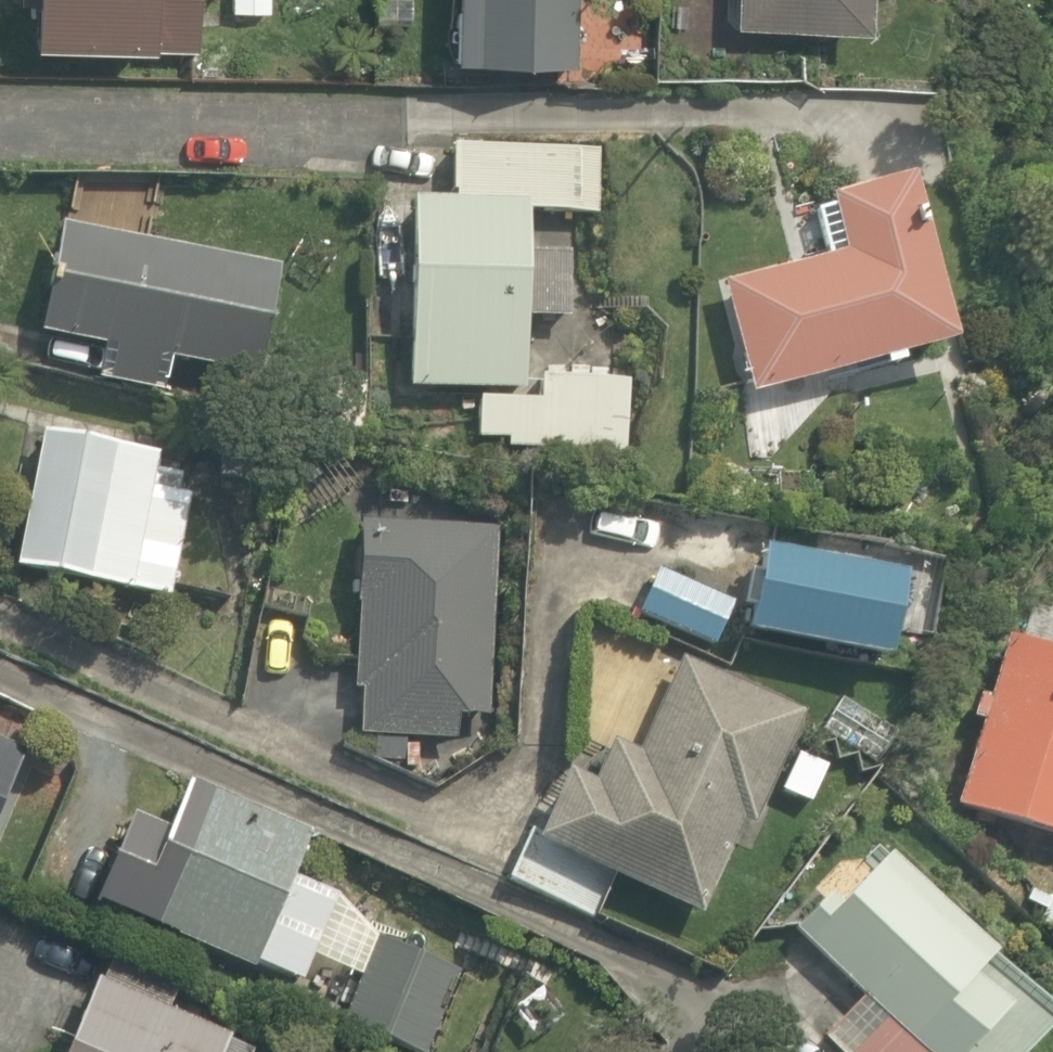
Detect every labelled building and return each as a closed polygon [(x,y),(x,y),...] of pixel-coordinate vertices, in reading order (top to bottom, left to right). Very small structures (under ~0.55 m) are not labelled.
[(174,58),(179,0),(0,0),(0,43),(174,58)] [(214,12),(268,14),(268,0),(215,0),(214,12)] [(424,52),(549,56),(551,0),(426,0),(424,52)] [(556,83),(641,87),(645,0),(560,0),(556,83)] [(717,22),(842,28),(843,0),(718,0),(717,22)] [(603,152),(438,141),(434,192),(392,190),(379,383),(466,389),(462,453),(606,463),(612,378),(504,371),(507,324),(550,326),(554,254),(511,251),(514,209),(599,215),(603,152)] [(834,253),(714,277),(735,377),(928,338),(895,173),(821,188),(834,253)] [(38,225),(18,327),(90,341),(81,390),(137,400),(146,354),(253,375),(273,271),(38,225)] [(173,487),(138,482),(144,447),(17,425),(0,526),(0,571),(154,597),(173,487)] [(485,530),(339,522),(335,588),(356,590),(347,739),(445,746),(447,712),(474,714),(485,530)] [(876,576),(740,553),(725,644),(860,666),(876,576)] [(700,615),(636,578),(610,622),(674,659),(700,615)] [(989,631),(935,807),(1052,843),(1052,650),(989,631)] [(609,736),(565,717),(512,840),(693,918),(780,714),(614,643),(597,684),(626,696),(609,736)] [(0,745),(0,774),(11,750),(0,745)] [(239,961),(281,979),(293,951),(339,971),(369,900),(280,863),(295,827),(190,784),(128,933),(232,977),(239,961)] [(128,839),(94,829),(76,895),(110,904),(128,839)] [(874,845),(785,933),(865,1014),(827,1051),(952,1051),(996,1009),(958,972),(979,951),(874,845)] [(598,896),(513,855),(501,880),(586,920),(598,896)] [(1039,871),(1033,921),(1052,924),(1052,873),(1039,871)] [(366,935),(329,1017),(406,1051),(429,1051),(462,978),(366,935)] [(77,982),(46,1051),(234,1051),(235,1051),(77,982)]
